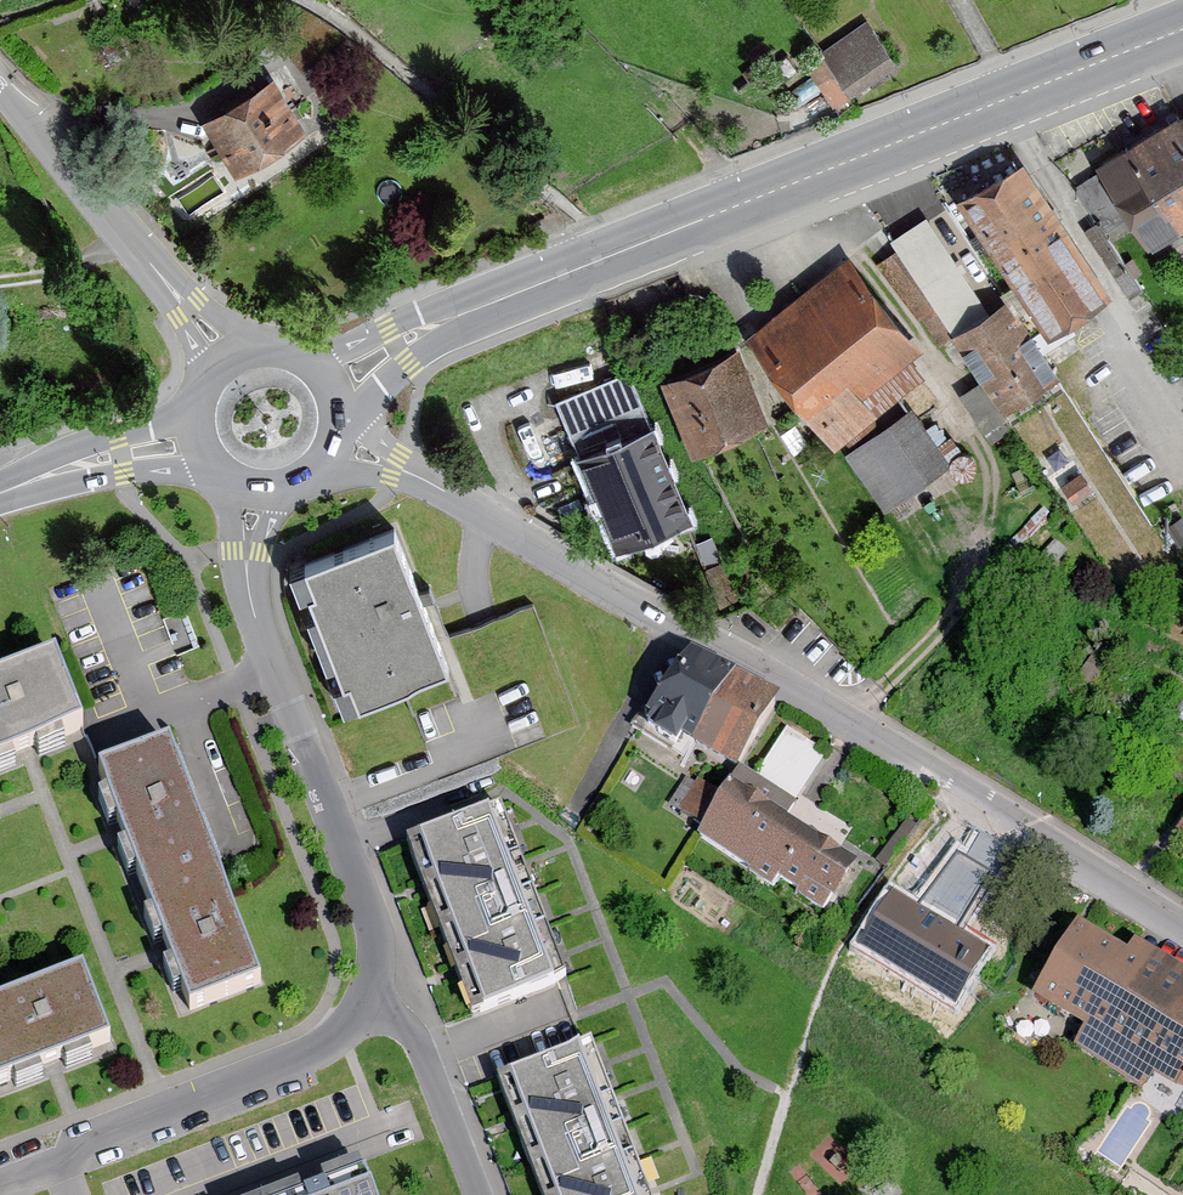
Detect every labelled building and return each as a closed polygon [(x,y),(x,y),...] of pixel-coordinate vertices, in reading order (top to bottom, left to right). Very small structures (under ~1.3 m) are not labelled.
[(890,70),(861,24),(799,64),(828,109),(890,70)] [(296,134),(267,82),(194,124),(223,176),(296,134)] [(1169,121),(1090,166),(1139,251),(1182,226),(1182,145),(1173,127),(1169,121)] [(1173,127),(1182,145),(1182,121),(1173,127)] [(1102,300),(1021,175),(957,212),(1041,341),(1102,300)] [(1123,231),(1093,182),(1077,192),(1098,226),(1086,233),(1129,302),(1142,294),(1134,280),(1142,275),(1134,263),(1127,267),(1110,239),(1123,231)] [(1051,381),(1000,302),(983,314),(922,220),(886,243),(893,254),(876,265),(933,353),(946,344),(972,385),(954,396),(982,438),(1005,423),(999,414),(1051,381)] [(915,354),(841,262),(740,343),(827,450),(869,416),(857,401),(915,354)] [(762,429),(732,354),(659,383),(689,458),(762,429)] [(690,525),(627,373),(552,405),(615,556),(690,525)] [(944,471),(909,414),(837,459),(873,515),(944,471)] [(1087,494),(1077,480),(1056,493),(1066,508),(1087,494)] [(331,554),(279,576),(337,713),(385,692),(436,671),(378,534),(331,554)] [(766,709),(676,659),(636,730),(726,780),(766,709)] [(0,683),(0,760),(26,750),(79,730),(54,663),(0,683)] [(748,786),(734,777),(690,846),(767,894),(772,886),(820,916),(850,870),(779,825),(819,762),(779,737),(748,786)] [(166,754),(84,784),(105,842),(149,961),(172,1022),(253,992),(166,754)] [(500,808),(394,848),(412,891),(447,972),(466,1017),(568,979),(500,808)] [(1171,837),(1182,847),(1182,823),(1171,837)] [(996,871),(953,845),(918,902),(892,886),(856,945),(954,1004),(991,944),(962,927),(996,871)] [(1182,1104),(1182,979),(1129,946),(1120,961),(1070,930),(1023,1007),(1078,1040),(1069,1056),(1137,1097),(1147,1082),(1182,1104)] [(0,1009),(0,1087),(55,1066),(110,1045),(84,978),(0,1009)] [(481,1086),(499,1128),(528,1194),(647,1194),(588,1047),(481,1086)] [(365,1173),(320,1191),(308,1194),(374,1194),(365,1173)]
